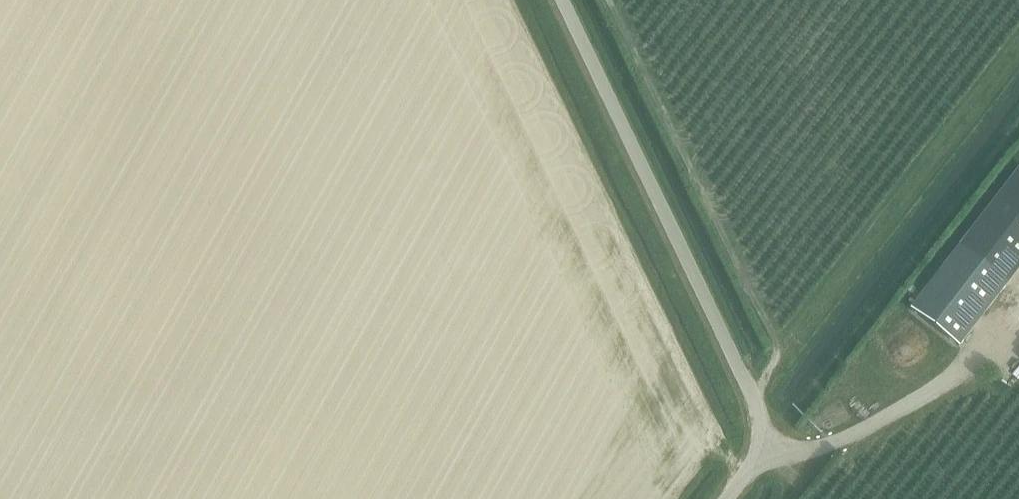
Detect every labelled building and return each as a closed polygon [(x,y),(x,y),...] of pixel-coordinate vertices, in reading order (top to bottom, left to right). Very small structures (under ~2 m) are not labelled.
[(960,246),(911,310),(959,347),(1008,284),(1018,270),(1018,170),(960,246)]
